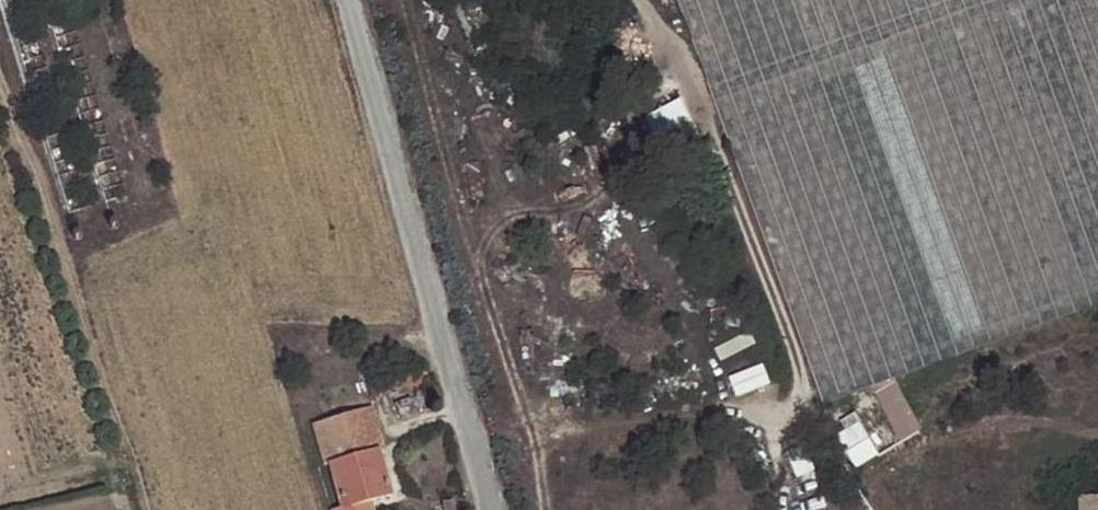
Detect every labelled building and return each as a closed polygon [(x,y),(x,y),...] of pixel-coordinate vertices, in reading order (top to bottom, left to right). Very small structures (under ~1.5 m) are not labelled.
[(820,407),(1097,308),(1097,0),(674,0),(820,407)] [(683,99),(651,114),(665,146),(698,131),(683,99)] [(371,407),(311,423),(324,467),(330,466),(340,502),(341,509),(337,509),(370,509),(367,501),(391,495),(379,452),(383,450),(371,407)] [(837,426),(858,467),(882,455),(860,414),(837,426)] [(438,504),(439,509),(450,509),(449,502),(438,504)]
